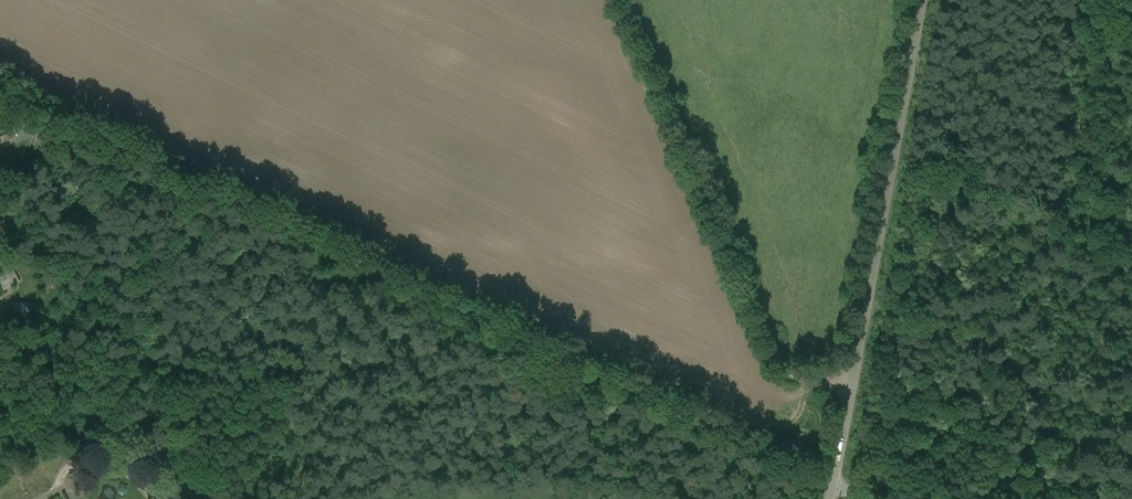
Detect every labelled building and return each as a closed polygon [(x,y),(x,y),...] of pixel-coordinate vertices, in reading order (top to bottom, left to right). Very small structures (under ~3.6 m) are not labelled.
[(0,273),(0,290),(0,291),(19,282),(12,267),(0,273)] [(0,328),(0,329),(5,340),(17,334),(12,323),(0,328)]
